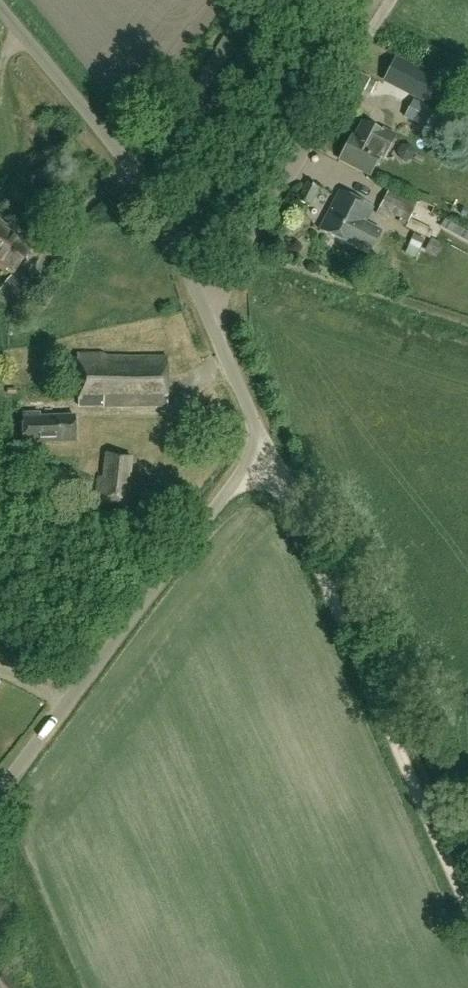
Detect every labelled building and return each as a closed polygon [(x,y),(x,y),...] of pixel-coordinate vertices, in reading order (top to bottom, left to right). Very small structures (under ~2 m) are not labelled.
[(408,67),(398,87),(423,100),(433,80),(408,67)] [(427,127),(436,110),(413,98),(404,115),(427,127)] [(377,147),(384,132),(362,121),(355,136),(352,134),(339,158),(370,174),(382,150),(377,147)] [(309,204),(318,186),(307,181),(298,199),(309,204)] [(412,230),(419,216),(413,212),(418,202),(389,187),(379,206),(399,217),(397,222),(412,230)] [(369,252),(380,229),(365,221),(373,206),(339,189),(319,228),(353,245),(354,244),(369,252)] [(0,223),(0,261),(14,271),(31,246),(0,223)] [(36,293),(11,274),(0,288),(0,302),(17,316),(36,293)] [(167,405),(167,355),(104,354),(104,352),(78,351),(78,406),(103,406),(103,404),(167,405)] [(39,416),(39,412),(22,413),(23,443),(40,443),(40,440),(75,439),(75,415),(39,416)] [(126,506),(132,453),(107,450),(101,499),(95,499),(95,502),(126,506)] [(7,969),(0,975),(0,987),(22,987),(7,969)]
